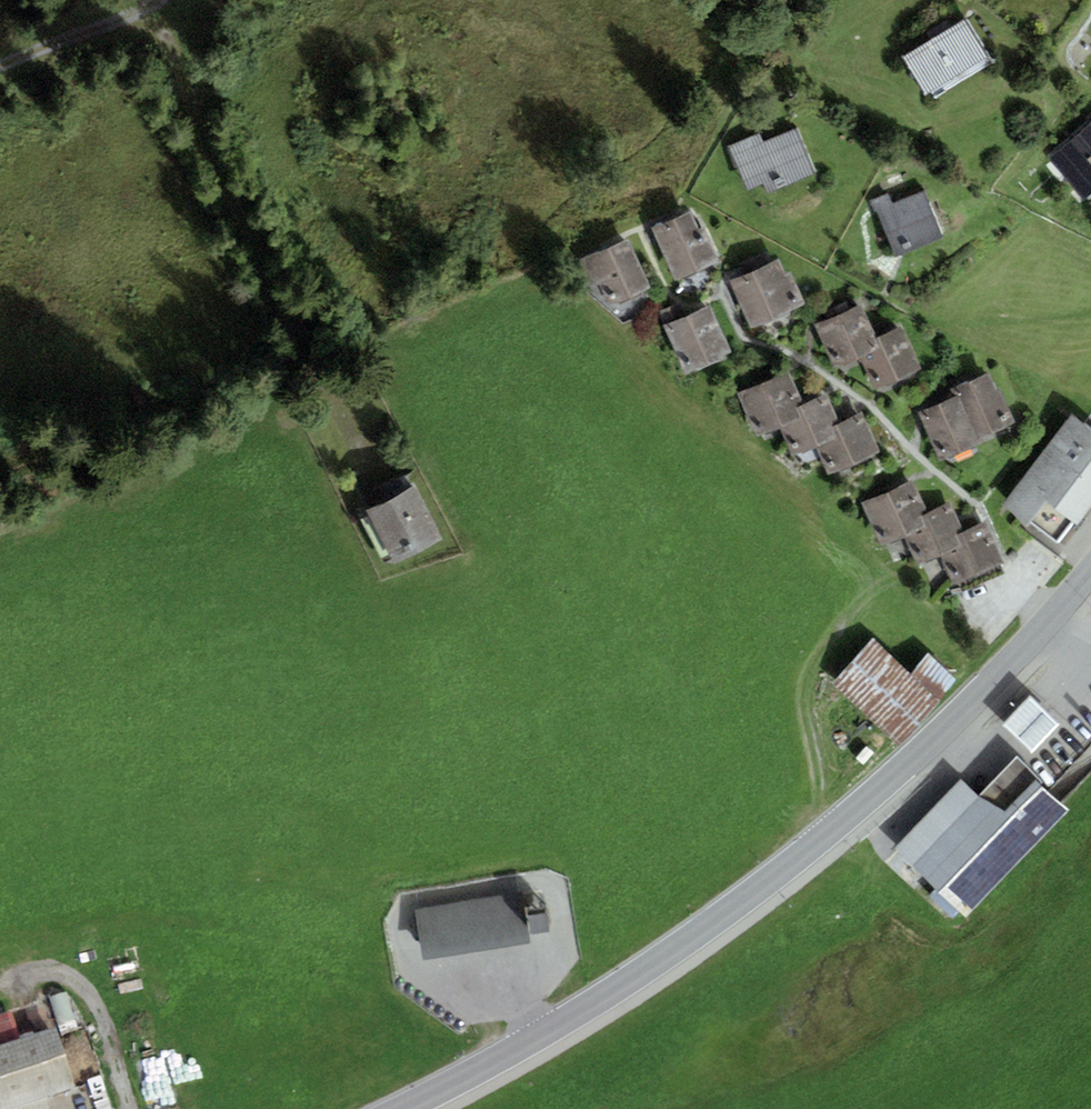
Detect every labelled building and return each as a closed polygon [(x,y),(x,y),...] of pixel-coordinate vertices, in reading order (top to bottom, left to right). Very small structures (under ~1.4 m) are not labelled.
[(906,55),(928,92),(989,57),(968,20),(906,55)] [(1050,157),(1087,199),(1090,196),(1090,121),(1050,157)] [(762,133),(731,145),(748,188),(764,182),(768,192),(814,174),(796,128),(765,141),(762,133)] [(870,202),(894,257),(943,237),(923,190),(892,203),(888,194),(870,202)] [(691,213),(652,228),(674,281),(719,263),(704,227),(698,230),(691,213)] [(630,238),(580,259),(592,289),(602,284),(610,304),(650,287),(630,238)] [(778,259),(729,281),(749,328),(806,304),(792,271),(785,274),(778,259)] [(861,303),(816,325),(836,364),(861,353),(880,343),(861,303)] [(672,309),(659,315),(685,376),(733,356),(711,306),(677,321),(672,309)] [(904,331),(880,343),(861,353),(878,388),(922,367),(904,331)] [(993,370),(958,386),(962,394),(982,437),(1016,421),(993,370)] [(789,371),(740,395),(758,431),(780,420),(806,407),(789,371)] [(962,394),(919,413),(940,461),(984,442),(982,437),(962,394)] [(806,407),(780,420),(796,453),(816,443),(845,430),(828,397),(806,407)] [(1072,416),(1005,502),(1060,545),(1090,506),(1090,431),(1083,424),(1072,416)] [(865,421),(845,430),(816,443),(832,477),(880,455),(865,421)] [(912,481),(863,504),(880,541),(902,530),(929,517),(912,481)] [(415,487),(367,512),(393,561),(441,536),(415,487)] [(929,517),(902,530),(918,563),(939,553),(967,539),(951,506),(929,517)] [(987,530),(967,539),(939,553),(954,587),(1003,564),(987,530)] [(916,672),(876,637),(836,683),(902,740),(957,677),(931,654),(916,672)] [(1032,695),(1004,724),(1033,751),(1061,722),(1032,695)] [(963,780),(897,847),(966,915),(1068,811),(1061,804),(1047,791),(1042,785),(1044,783),(1017,756),(978,795),(963,780)] [(527,899),(426,915),(431,949),(433,958),(534,942),(527,899)] [(20,1038),(11,1010),(0,1014),(0,1045),(20,1038)] [(46,1095),(75,1086),(56,1027),(20,1038),(0,1045),(0,1108),(50,1108),(46,1095)]
